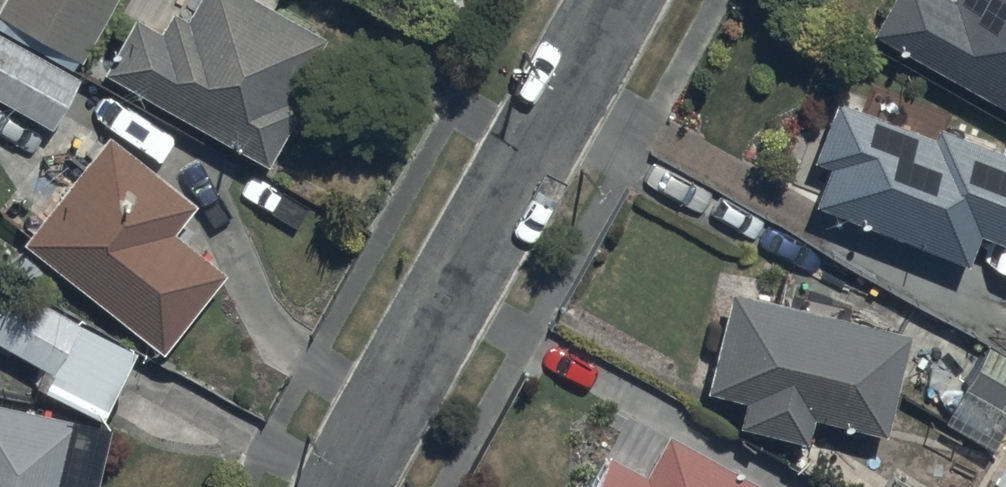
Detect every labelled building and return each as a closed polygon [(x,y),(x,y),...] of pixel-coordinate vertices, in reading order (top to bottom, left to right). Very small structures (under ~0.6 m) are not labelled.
[(114,0),(0,0),(0,24),(80,68),(117,2),(114,0)] [(99,78),(267,174),(298,118),(286,111),(323,46),(243,0),(203,0),(186,29),(170,19),(158,40),(130,24),(99,78)] [(950,3),(944,0),(891,0),(868,42),(1005,118),(1005,0),(951,0),(950,3)] [(0,39),(0,134),(18,143),(30,121),(55,135),(83,83),(0,39)] [(829,108),(807,165),(830,174),(816,211),(968,269),(979,240),(1005,250),(1005,160),(938,134),(932,147),(829,108)] [(194,211),(99,141),(17,252),(164,360),(225,277),(173,239),(194,211)] [(48,384),(104,416),(136,361),(0,284),(0,348),(52,378),(48,384)] [(909,339),(729,295),(705,397),(746,407),(741,427),(808,443),(814,420),(885,438),(909,339)] [(983,352),(960,395),(1005,419),(1005,364),(983,352)] [(0,411),(0,486),(96,486),(106,442),(68,434),(70,426),(0,411)] [(589,486),(739,486),(668,446),(644,486),(603,463),(589,486)]
